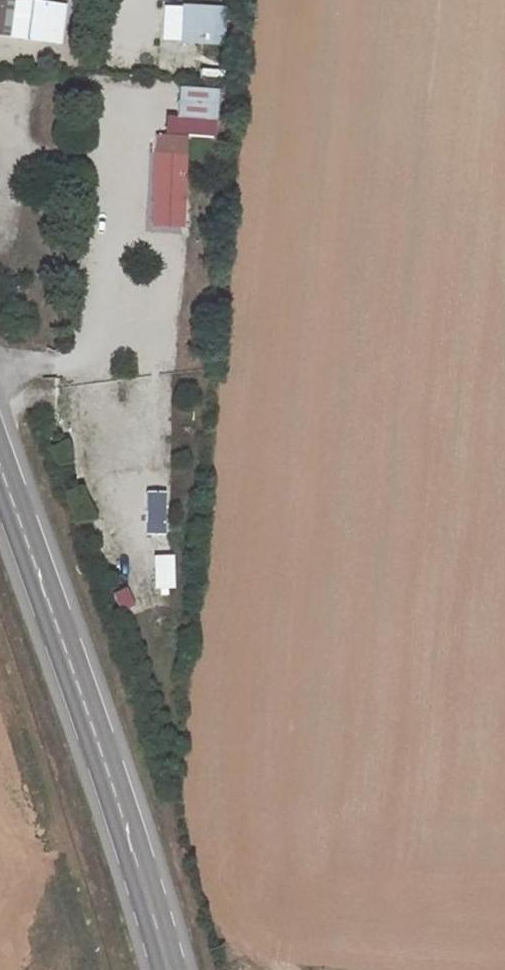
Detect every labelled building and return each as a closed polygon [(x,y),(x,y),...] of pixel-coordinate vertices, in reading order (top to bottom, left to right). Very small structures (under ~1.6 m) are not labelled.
[(47,4),(18,0),(0,0),(0,35),(42,40),(47,4)] [(58,43),(63,6),(47,4),(42,40),(58,43)] [(181,40),(182,9),(165,8),(163,40),(181,40)] [(221,42),(223,11),(182,9),(181,40),(221,42)] [(165,72),(166,60),(142,57),(140,69),(165,72)] [(12,90),(0,89),(0,135),(7,135),(12,90)] [(182,206),(184,156),(185,156),(186,138),(157,136),(155,204),(182,206)] [(181,225),(182,206),(155,204),(154,224),(181,225)] [(144,493),(144,534),(162,534),(162,493),(144,493)]
